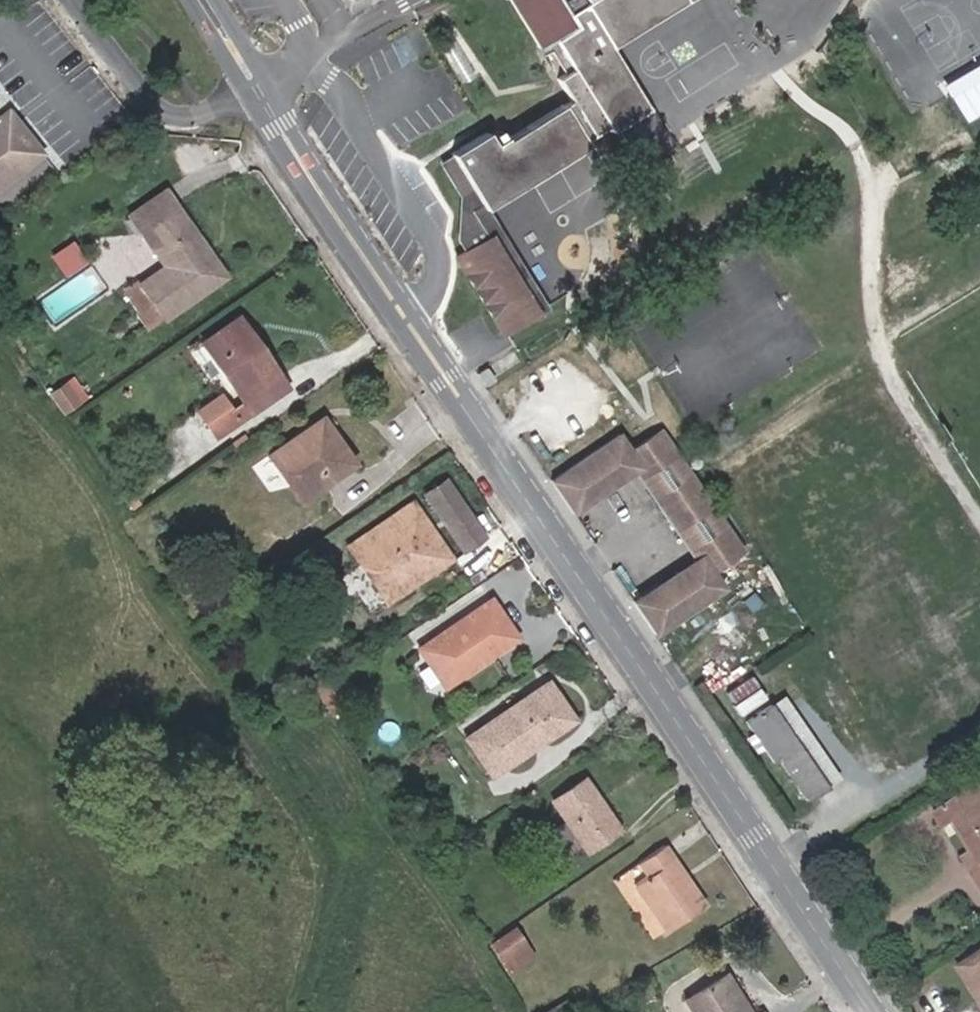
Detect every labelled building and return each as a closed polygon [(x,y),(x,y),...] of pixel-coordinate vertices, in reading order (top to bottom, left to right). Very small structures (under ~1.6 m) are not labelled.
[(586,4),(569,13),(563,2),(561,0),(509,0),(538,49),(554,40),(573,69),(573,70),(611,47),(689,0),(583,0),(586,4)] [(583,0),(566,0),(563,2),(569,13),(586,4),(583,0)] [(649,108),(611,47),(573,70),(607,126),(610,130),(615,128),(649,108)] [(979,111),(979,61),(943,82),(965,119),(979,111)] [(486,207),(588,145),(585,140),(607,126),(573,70),(573,69),(557,79),(570,100),(495,146),(487,132),(451,153),(450,154),(451,155),(438,163),(459,196),(456,240),(462,250),(490,232),(475,208),(482,205),(484,209),(486,207)] [(23,126),(8,108),(0,115),(0,122),(11,136),(23,126)] [(671,144),(649,108),(615,128),(636,164),(671,144)] [(43,152),(23,126),(11,136),(0,122),(0,185),(43,152)] [(149,227),(176,208),(165,192),(137,210),(149,227)] [(547,308),(486,207),(484,209),(482,205),(475,208),(490,232),(462,250),(451,256),(500,337),(547,308)] [(149,328),(216,281),(193,249),(200,243),(176,208),(149,227),(137,210),(130,216),(165,266),(139,283),(138,281),(124,292),(149,328)] [(74,239),(53,252),(65,273),(87,260),(74,239)] [(223,277),(200,243),(193,249),(216,281),(223,277)] [(280,377),(238,317),(200,342),(241,400),(243,402),(280,377)] [(494,380),(486,367),(477,373),(485,386),(494,380)] [(250,413),(287,388),(280,377),(243,402),(250,413)] [(63,414),(87,397),(73,378),(50,395),(63,414)] [(208,424),(230,409),(220,395),(198,410),(208,424)] [(239,421),(250,413),(243,402),(241,400),(230,409),(239,421)] [(239,421),(230,409),(208,424),(217,436),(239,421)] [(289,446),(325,421),(321,417),(286,441),(289,446)] [(299,501),(354,463),(325,421),(289,446),(286,441),(267,454),(299,501)] [(742,550),(660,429),(630,450),(641,466),(639,468),(664,504),(659,507),(670,523),(675,520),(699,556),(701,555),(712,570),(742,550)] [(639,468),(641,466),(630,450),(619,433),(550,480),(573,513),(634,471),(639,468)] [(664,504),(639,468),(634,471),(659,507),(664,504)] [(462,503),(445,479),(424,494),(440,519),(462,503)] [(451,558),(412,502),(349,545),(388,601),(451,558)] [(483,534),(462,503),(440,519),(461,549),(483,534)] [(699,556),(675,520),(670,523),(694,559),(699,556)] [(654,633),(723,587),(712,570),(701,555),(699,556),(694,559),(632,601),(654,633)] [(444,687),(517,637),(491,599),(419,648),(444,687)] [(489,777),(571,720),(546,682),(463,739),(489,777)] [(827,787),(770,703),(745,721),(773,763),(778,760),(807,801),(827,787)] [(619,829),(584,778),(552,800),(565,821),(575,835),(586,851),(619,829)] [(979,788),(940,813),(948,826),(956,821),(960,819),(979,850),(974,852),(966,857),(979,879),(979,789),(979,788)] [(979,850),(960,819),(956,821),(974,852),(979,850)] [(575,835),(565,821),(553,828),(563,843),(575,835)] [(665,931),(705,905),(664,844),(637,862),(647,875),(633,884),(665,931)] [(500,960),(524,944),(515,929),(490,946),(500,960)] [(507,971),(532,954),(524,944),(500,960),(507,971)] [(961,965),(979,995),(979,953),(961,965)] [(723,975),(684,999),(692,1011),(746,1011),(723,975)] [(654,996),(645,978),(635,983),(645,1001),(654,996)] [(572,1008),(565,998),(541,1011),(565,1011),(572,1008)]
